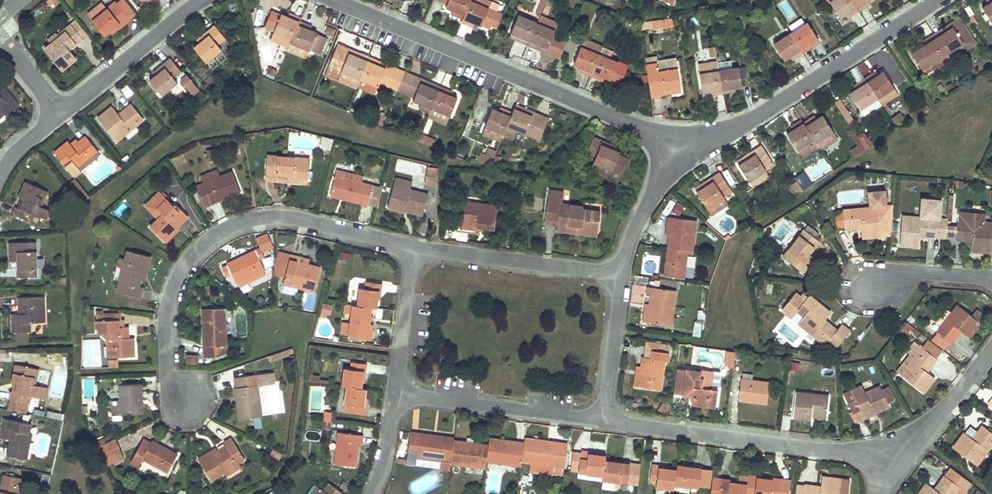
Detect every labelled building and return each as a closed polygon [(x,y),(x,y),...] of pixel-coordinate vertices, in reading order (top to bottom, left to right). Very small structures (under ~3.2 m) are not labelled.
[(46,1),(52,9),(61,3),(59,0),(47,0),(46,1)] [(119,8),(130,20),(136,15),(123,0),(117,5),(119,8)] [(470,0),(434,0),(438,2),(447,5),(446,8),(455,12),(453,15),(462,19),(470,1),(470,0)] [(470,1),(488,8),(491,2),(487,0),(470,0),(470,1)] [(536,14),(540,16),(546,0),(542,0),(536,14)] [(840,18),(845,15),(848,13),(850,16),(859,11),(852,0),(829,0),(840,18)] [(859,11),(868,5),(865,1),(867,0),(852,0),(859,11)] [(982,8),(991,23),(991,0),(988,0),(990,3),(986,6),(982,8)] [(462,19),(461,22),(471,26),(473,23),(480,26),(490,30),(492,26),(497,28),(503,14),(488,8),(470,1),(462,19)] [(117,5),(115,3),(108,8),(112,13),(119,8),(117,5)] [(91,21),(105,10),(101,4),(87,15),(91,21)] [(105,10),(91,21),(104,36),(111,30),(114,33),(120,28),(130,20),(119,8),(112,13),(108,8),(105,10)] [(269,43),(288,51),(291,43),(293,40),(300,22),(301,18),(292,14),(290,18),(281,14),(281,15),(276,13),(272,12),(265,29),(274,32),(269,43)] [(536,23),(519,16),(511,33),(520,37),(518,41),(528,45),(536,23)] [(540,16),(536,23),(555,31),(558,24),(540,16)] [(945,26),(934,34),(947,54),(951,60),(960,54),(968,48),(971,53),(978,48),(959,17),(945,26)] [(672,27),(671,18),(640,23),(641,30),(653,28),(654,30),(672,27)] [(309,26),(300,22),(293,40),(291,43),(309,51),(320,56),(328,38),(317,34),(308,30),(309,26)] [(554,35),(555,31),(536,23),(528,45),(538,49),(539,45),(548,49),(547,52),(560,58),(567,41),(554,35)] [(807,23),(790,34),(803,53),(811,47),(809,44),(814,41),(818,39),(807,23)] [(52,44),(44,50),(53,61),(61,70),(76,58),(68,48),(80,39),(70,26),(64,31),(66,33),(64,35),(66,37),(61,41),(57,36),(56,34),(49,40),(52,44)] [(202,42),(195,48),(207,62),(222,50),(218,45),(226,39),(215,26),(209,31),(199,39),(202,42)] [(66,33),(64,31),(57,36),(61,41),(66,37),(64,35),(66,33)] [(790,34),(774,45),(784,60),(787,58),(792,55),(794,59),(803,53),(790,34)] [(925,40),(927,43),(922,47),(913,53),(926,74),(933,70),(930,65),(947,54),(934,34),(925,40)] [(583,68),(581,72),(590,76),(599,55),(602,47),(584,39),(574,64),(578,66),(583,68)] [(309,51),(291,43),(288,51),(307,58),(309,51)] [(339,80),(342,72),(361,79),(369,57),(362,54),(360,58),(358,57),(359,53),(346,48),(339,45),(327,75),(339,80)] [(971,53),(968,48),(960,54),(962,58),(971,53)] [(947,54),(930,65),(933,70),(934,71),(951,61),(951,60),(947,54)] [(628,67),(599,55),(590,76),(601,80),(602,76),(611,80),(610,82),(614,83),(620,86),(628,67)] [(369,57),(361,79),(379,86),(380,85),(388,64),(383,63),(378,61),(377,65),(375,64),(376,60),(369,57)] [(645,60),(651,96),(666,94),(682,92),(677,59),(658,62),(657,58),(645,60)] [(158,75),(150,81),(162,96),(178,83),(174,78),(182,72),(171,59),(161,67),(155,72),(158,75)] [(718,62),(698,65),(699,74),(719,71),(718,62)] [(388,64),(380,85),(388,89),(391,81),(396,68),(388,64)] [(268,68),(267,76),(276,77),(278,69),(268,68)] [(391,81),(388,89),(396,93),(405,72),(396,68),(391,81)] [(739,68),(719,71),(722,93),(733,92),(732,87),(737,87),(742,86),(739,68)] [(719,71),(699,74),(702,92),(708,91),(712,91),(713,95),(722,93),(719,71)] [(876,76),(874,73),(864,79),(877,99),(882,106),(899,95),(884,71),(878,75),(876,76)] [(339,80),(357,87),(361,79),(342,72),(339,80)] [(419,110),(429,114),(432,109),(441,87),(433,84),(432,88),(429,87),(431,83),(418,77),(405,72),(396,93),(414,100),(413,101),(421,105),(419,110)] [(187,77),(181,82),(194,96),(199,90),(187,77)] [(379,86),(361,79),(357,87),(376,95),(379,86)] [(854,90),(849,93),(860,110),(877,99),(864,79),(856,84),(858,87),(854,90)] [(134,93),(129,86),(123,90),(129,97),(134,93)] [(448,91),(441,87),(432,109),(450,117),(458,99),(454,97),(449,95),(447,94),(448,91)] [(3,112),(5,115),(7,116),(9,115),(20,105),(5,88),(0,91),(0,94),(1,94),(0,95),(0,114),(3,112)] [(835,103),(849,124),(853,121),(840,100),(835,103)] [(925,104),(911,113),(914,119),(929,110),(925,104)] [(539,140),(549,118),(516,105),(513,113),(507,127),(504,135),(513,139),(516,130),(539,140)] [(109,111),(98,119),(117,141),(144,119),(133,106),(120,116),(113,107),(109,111)] [(450,117),(432,109),(429,114),(428,118),(447,125),(450,117)] [(500,112),(492,109),(485,127),(504,135),(507,127),(513,113),(504,110),(503,113),(500,112)] [(386,118),(378,115),(374,123),(383,126),(386,118)] [(814,120),(812,117),(803,123),(814,140),(816,143),(819,147),(821,150),(838,140),(822,115),(818,118),(814,120)] [(891,120),(896,128),(905,122),(900,115),(891,120)] [(803,123),(801,119),(791,126),(793,130),(789,132),(787,134),(803,158),(819,147),(816,143),(814,140),(803,123)] [(866,150),(852,129),(849,132),(858,147),(852,151),(855,157),(866,150)] [(436,140),(422,134),(419,140),(434,146),(436,140)] [(587,153),(596,157),(594,162),(621,174),(628,156),(619,152),(613,150),(611,149),(612,145),(594,136),(587,153)] [(64,146),(55,153),(74,177),(81,171),(78,167),(97,151),(87,138),(80,144),(74,148),(71,144),(69,142),(64,146)] [(76,139),(71,144),(74,148),(80,144),(76,139)] [(324,139),(321,147),(331,151),(334,142),(324,139)] [(746,159),(738,165),(749,182),(766,171),(774,165),(761,145),(750,153),(744,156),(746,159)] [(495,155),(496,152),(489,149),(483,164),(490,167),(491,164),(495,155)] [(215,150),(207,151),(208,159),(216,158),(215,150)] [(97,151),(78,167),(81,171),(100,155),(97,151)] [(495,155),(491,164),(496,166),(500,157),(495,155)] [(310,159),(268,156),(266,180),(288,181),(288,177),(308,179),(310,159)] [(744,156),(736,162),(738,165),(746,159),(744,156)] [(594,162),(590,172),(616,183),(621,174),(594,162)] [(334,181),(332,188),(331,193),(345,197),(345,200),(375,207),(380,188),(373,186),(346,180),(348,173),(349,170),(337,167),(334,181)] [(438,170),(427,168),(424,184),(436,186),(438,170)] [(217,171),(201,177),(204,183),(219,177),(217,171)] [(240,191),(232,171),(219,177),(204,183),(212,204),(220,201),(219,199),(228,195),(229,196),(240,191)] [(766,171),(749,182),(753,188),(770,178),(766,171)] [(713,181),(696,192),(707,209),(724,197),(721,192),(729,187),(719,172),(713,176),(711,178),(713,181)] [(373,186),(375,180),(348,173),(346,180),(373,186)] [(797,182),(802,191),(812,184),(805,173),(795,179),(797,182)] [(404,181),(396,179),(388,208),(406,212),(406,211),(407,206),(410,207),(410,208),(424,211),(428,195),(410,191),(402,189),(404,181)] [(410,191),(412,183),(404,181),(402,189),(410,191)] [(797,182),(789,187),(795,195),(802,191),(797,182)] [(41,206),(48,192),(27,183),(22,194),(20,198),(26,201),(22,210),(17,207),(13,215),(31,222),(34,216),(48,222),(52,212),(41,206)] [(891,235),(893,206),(885,206),(884,191),(869,192),(870,208),(837,211),(837,215),(839,231),(847,231),(846,227),(863,226),(864,229),(864,237),(872,237),(891,235)] [(175,207),(160,192),(146,206),(153,214),(158,209),(163,215),(151,228),(167,244),(179,231),(175,226),(178,223),(181,225),(189,217),(177,205),(175,207)] [(584,207),(562,205),(564,193),(549,192),(546,219),(560,221),(559,227),(559,231),(577,233),(578,226),(583,227),(583,230),(598,232),(601,212),(584,210),(584,207)] [(724,197),(707,209),(712,217),(730,206),(724,197)] [(936,236),(936,239),(946,240),(947,226),(947,219),(937,219),(937,214),(940,214),(941,200),(922,198),(920,217),(903,216),(900,245),(908,246),(919,247),(919,238),(920,235),(936,236)] [(480,205),(465,204),(461,228),(472,229),(472,227),(483,229),(495,230),(498,205),(481,203),(480,205)] [(672,213),(680,216),(684,206),(676,203),(672,213)] [(407,206),(406,211),(423,215),(424,211),(410,208),(410,207),(407,206)] [(818,212),(822,220),(829,216),(824,208),(818,212)] [(946,240),(956,240),(956,238),(973,239),(972,242),(972,251),(981,251),(991,252),(991,236),(991,223),(986,222),(986,215),(958,213),(957,227),(947,226),(946,240)] [(839,231),(837,215),(830,216),(832,232),(839,231)] [(692,252),(696,221),(668,217),(666,235),(670,235),(664,276),(685,279),(688,251),(692,252)] [(546,219),(545,226),(559,227),(560,221),(546,219)] [(578,226),(577,233),(598,236),(598,232),(583,230),(583,227),(578,226)] [(804,230),(782,256),(806,275),(817,260),(811,255),(808,253),(818,240),(816,238),(819,234),(813,229),(809,233),(804,230)] [(267,235),(256,240),(261,250),(263,254),(273,249),(267,235)] [(818,240),(808,253),(811,255),(820,242),(818,240)] [(36,276),(35,242),(10,243),(11,253),(11,261),(20,261),(20,277),(36,276)] [(222,268),(227,279),(233,276),(236,283),(266,269),(261,260),(265,258),(263,254),(261,250),(249,255),(250,256),(240,261),(240,260),(222,268)] [(147,274),(151,257),(127,251),(125,259),(123,267),(118,292),(141,298),(144,288),(140,287),(142,279),(143,273),(147,274)] [(275,266),(275,277),(285,279),(291,255),(278,252),(275,266)] [(352,254),(341,252),(340,260),(351,262),(352,254)] [(310,260),(291,255),(285,279),(284,283),(315,291),(321,268),(309,264),(310,260)] [(382,292),(383,284),(367,282),(366,289),(360,289),(357,306),(372,308),(373,308),(377,308),(378,300),(379,292),(382,292)] [(671,325),(675,291),(647,287),(646,294),(651,295),(650,300),(649,304),(650,304),(648,322),(671,325)] [(795,293),(782,310),(791,318),(797,310),(804,316),(798,323),(825,345),(828,342),(837,348),(850,332),(841,326),(836,332),(824,321),(830,313),(822,307),(809,296),(807,299),(801,294),(798,297),(795,293)] [(44,297),(21,298),(21,314),(13,315),(14,320),(14,333),(29,332),(31,332),(30,324),(45,323),(44,297)] [(330,305),(323,303),(321,318),(328,319),(330,305)] [(353,305),(346,304),(345,313),(352,314),(351,319),(349,335),(372,338),(373,327),(374,323),(371,323),(373,308),(372,308),(357,306),(353,305)] [(975,330),(980,323),(957,305),(951,312),(941,326),(936,332),(939,335),(936,339),(943,344),(946,340),(951,344),(960,331),(969,338),(975,330)] [(228,352),(226,308),(202,309),(203,317),(205,317),(205,329),(203,329),(205,357),(218,356),(228,352)] [(948,309),(937,323),(941,326),(951,312),(948,309)] [(698,311),(694,336),(701,337),(704,312),(698,311)] [(108,339),(109,358),(135,356),(134,338),(129,338),(128,327),(123,327),(122,320),(103,321),(103,314),(102,314),(96,314),(97,334),(100,334),(102,334),(108,339)] [(349,335),(351,319),(344,319),(342,334),(349,335)] [(909,328),(905,324),(901,330),(905,333),(909,328)] [(654,351),(669,353),(670,345),(646,342),(644,357),(644,358),(650,358),(651,350),(654,351)] [(914,358),(901,375),(924,392),(930,384),(934,378),(928,372),(925,371),(935,357),(916,342),(907,352),(910,355),(914,358)] [(293,349),(273,356),(275,361),(295,355),(293,349)] [(653,359),(650,358),(644,358),(644,357),(643,357),(642,362),(641,366),(639,387),(661,390),(665,360),(668,360),(669,353),(654,351),(653,359)] [(735,352),(728,351),(726,366),(733,367),(734,361),(735,353),(735,352)] [(38,363),(40,354),(33,353),(31,362),(38,363)] [(910,355),(897,372),(901,375),(914,358),(910,355)] [(198,357),(185,357),(185,366),(198,365),(198,357)] [(935,357),(925,371),(928,372),(938,360),(935,357)] [(366,373),(367,365),(351,362),(350,369),(345,369),(342,386),(347,387),(361,389),(362,381),(363,373),(366,373)] [(37,379),(39,370),(17,366),(15,374),(13,382),(17,382),(15,393),(12,392),(11,399),(29,403),(31,396),(45,399),(47,388),(34,385),(35,379),(37,379)] [(710,389),(713,371),(700,370),(699,372),(677,369),(673,393),(684,394),(685,389),(693,391),(692,393),(695,393),(695,395),(692,395),(691,403),(716,407),(718,390),(710,389)] [(234,379),(240,420),(253,418),(261,417),(262,416),(257,385),(275,382),(273,374),(259,376),(259,375),(234,379)] [(769,383),(741,379),(739,400),(767,404),(769,383)] [(111,402),(112,415),(143,414),(142,383),(120,384),(121,401),(111,402)] [(856,400),(848,404),(856,421),(864,418),(864,416),(874,411),(875,412),(878,411),(889,406),(887,402),(895,398),(890,387),(882,390),(880,386),(865,393),(862,386),(852,390),(852,392),(856,400)] [(361,389),(347,387),(345,404),(346,405),(351,405),(350,413),(366,415),(366,410),(366,406),(364,405),(365,398),(366,389),(361,389)] [(852,392),(844,395),(848,404),(856,400),(852,392)] [(828,397),(795,393),(793,417),(811,419),(812,418),(812,415),(826,416),(828,397)] [(333,413),(324,412),(323,420),(331,421),(333,413)] [(261,417),(253,418),(255,428),(262,427),(261,417)] [(30,434),(32,425),(5,419),(3,429),(2,437),(13,439),(9,456),(27,459),(32,434),(30,434)] [(331,421),(323,420),(322,429),(330,430),(331,421)] [(970,425),(965,433),(953,448),(977,465),(991,445),(991,433),(981,425),(977,430),(970,425)] [(427,434),(410,432),(407,459),(407,464),(416,465),(417,457),(442,460),(441,469),(450,470),(451,464),(454,440),(454,438),(446,436),(445,439),(432,437),(432,435),(427,434)] [(363,436),(337,433),(334,464),(356,466),(358,451),(358,444),(362,444),(363,436)] [(480,443),(481,437),(468,436),(467,442),(466,444),(472,445),(480,446),(480,443)] [(217,449),(199,460),(211,480),(224,473),(239,463),(245,459),(232,437),(224,442),(226,445),(218,451),(217,449)] [(489,444),(485,469),(515,473),(515,466),(521,467),(522,462),(524,442),(516,441),(515,443),(502,442),(502,439),(496,439),(489,438),(489,444)] [(535,439),(525,438),(524,442),(522,462),(531,463),(554,466),(553,476),(563,477),(567,444),(560,444),(557,443),(557,442),(548,441),(548,443),(535,442),(535,439)] [(168,473),(178,455),(152,441),(151,443),(144,439),(131,462),(139,466),(143,459),(168,473)] [(122,454),(115,440),(97,449),(103,462),(122,454)] [(467,442),(454,440),(451,464),(485,469),(489,444),(480,443),(480,446),(472,445),(466,444),(467,442)] [(283,455),(273,450),(271,455),(280,460),(283,455)] [(590,451),(581,450),(581,454),(579,472),(604,476),(605,461),(606,456),(596,454),(590,454),(590,451)] [(574,453),(572,471),(579,472),(581,454),(574,453)] [(122,454),(103,462),(105,467),(124,459),(122,454)] [(614,462),(605,461),(604,476),(603,481),(621,483),(622,477),(629,478),(629,475),(631,462),(622,461),(622,463),(614,462)] [(641,463),(631,462),(629,475),(631,476),(639,477),(641,463)] [(239,463),(224,473),(226,476),(241,467),(239,463)] [(554,466),(531,463),(530,473),(553,476),(554,466)] [(661,466),(652,465),(650,481),(657,482),(656,487),(674,490),(677,470),(668,469),(661,468),(661,466)] [(702,466),(693,465),(693,467),(685,466),(678,465),(677,470),(674,490),(674,491),(690,493),(690,487),(699,488),(700,486),(702,469),(702,466)] [(712,470),(702,469),(700,486),(710,488),(712,470)] [(960,487),(964,481),(948,470),(944,476),(945,477),(960,487)] [(0,491),(0,493),(19,493),(22,479),(4,475),(1,491),(0,491)] [(791,480),(778,479),(772,478),(772,480),(760,479),(761,476),(748,475),(748,478),(747,485),(746,493),(789,493),(791,480)] [(943,475),(933,489),(935,490),(945,477),(944,476),(943,475)] [(630,485),(638,486),(639,477),(631,476),(630,485)] [(713,477),(712,486),(721,487),(723,478),(713,477)] [(796,493),(839,493),(841,479),(831,478),(823,477),(821,487),(797,485),(796,493)] [(919,493),(964,493),(966,491),(960,487),(945,477),(935,490),(933,489),(926,484),(922,490),(919,493)] [(747,485),(740,484),(734,483),(731,482),(731,480),(723,478),(721,487),(712,486),(711,493),(746,493),(747,485)] [(318,486),(313,493),(343,493),(331,485),(326,492),(318,486)]
